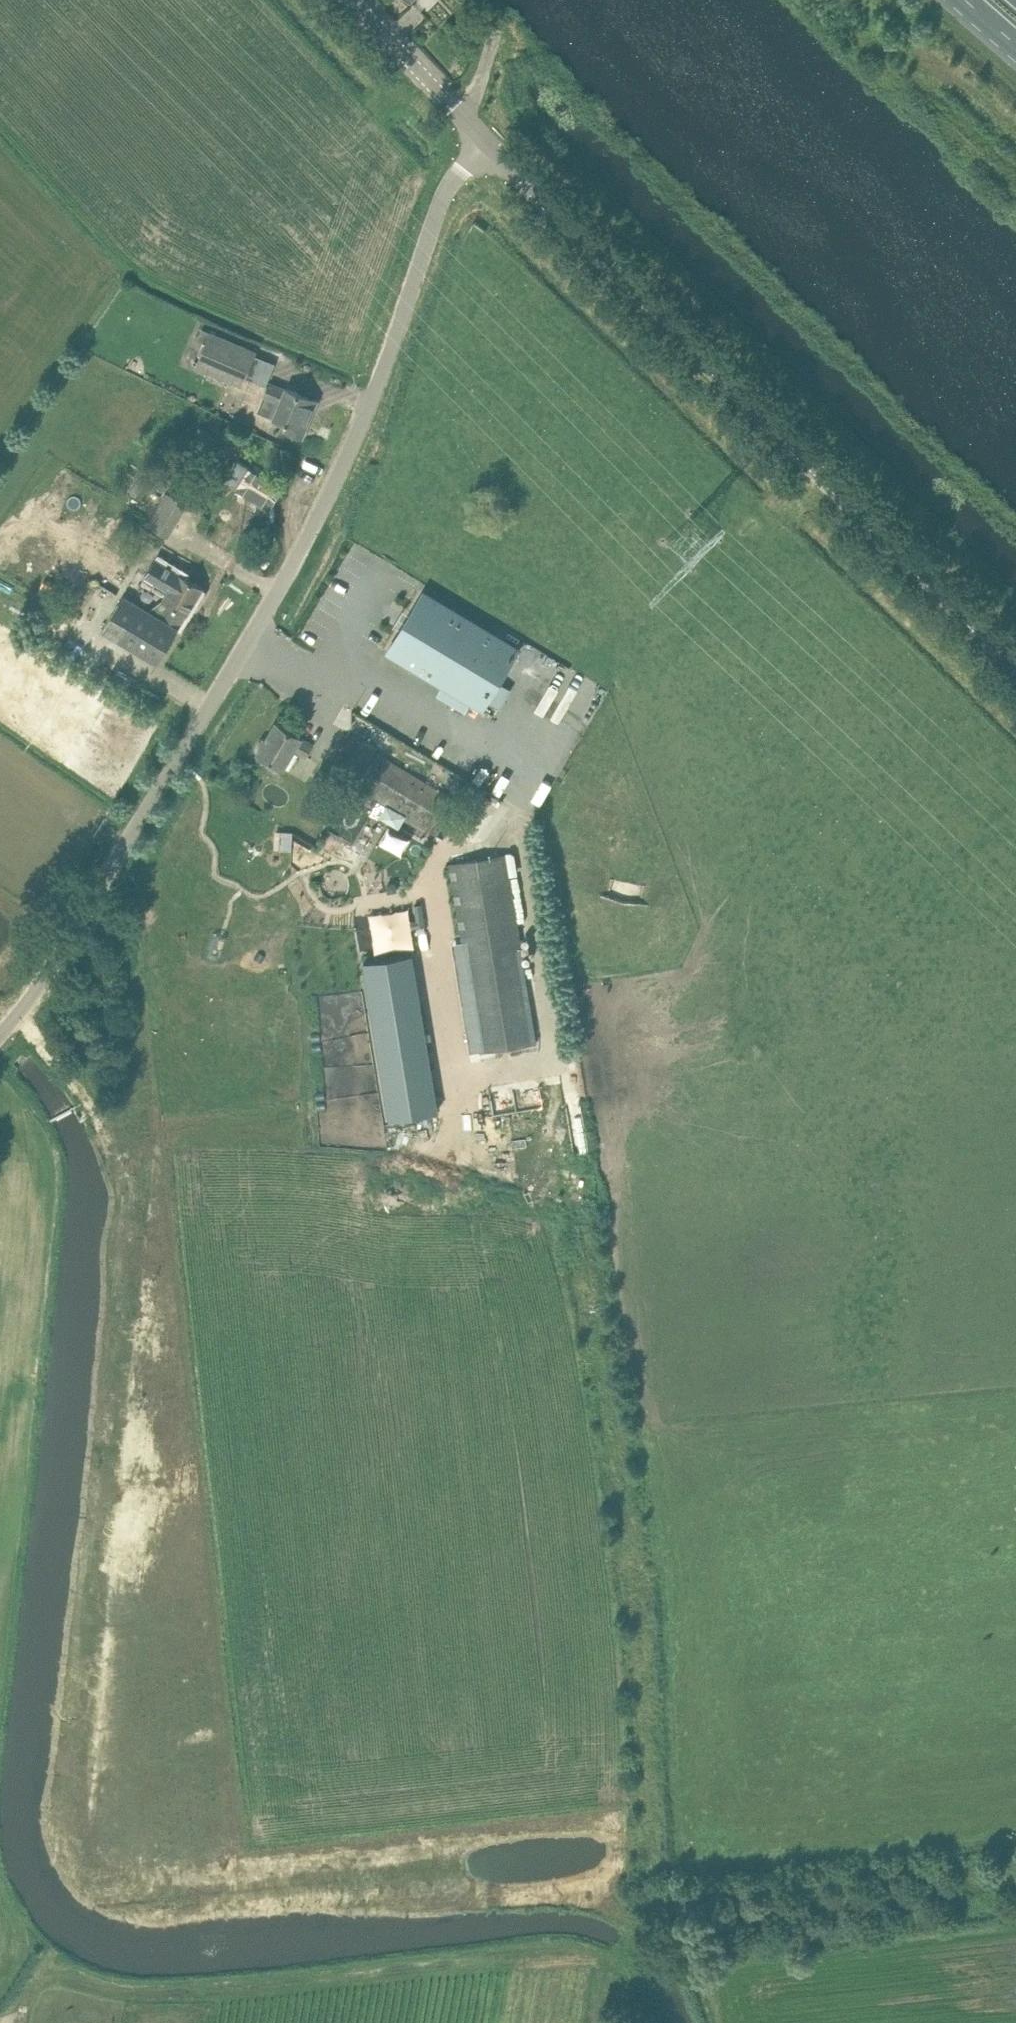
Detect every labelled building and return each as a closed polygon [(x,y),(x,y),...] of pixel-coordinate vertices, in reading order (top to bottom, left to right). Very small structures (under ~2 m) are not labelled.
[(210,331),(196,364),(241,383),(255,350),(210,331)] [(272,380),(273,359),(257,358),(256,379),(272,380)] [(317,402),(318,400),(286,387),(285,390),(268,383),(263,396),(279,403),(273,417),(286,422),(283,430),(303,438),(312,416),(310,412),(314,400),(317,402)] [(166,491),(160,501),(179,512),(185,502),(166,491)] [(122,593),(101,628),(158,663),(179,628),(178,627),(186,613),(187,614),(194,602),(196,604),(200,603),(205,595),(204,591),(202,589),(204,587),(154,557),(145,572),(138,568),(140,565),(139,565),(132,576),(154,589),(159,582),(170,589),(162,601),(168,605),(161,617),(122,593)] [(424,590),(388,650),(483,707),(488,699),(500,706),(510,689),(498,681),(519,648),(424,590)] [(294,748),(306,755),(313,744),(276,722),(266,739),(264,737),(261,738),(256,747),(257,750),(259,751),(258,752),(283,767),(294,748)] [(437,833),(457,800),(347,734),(339,748),(335,746),(331,752),(335,755),(327,768),(437,833)] [(537,1042),(506,853),(450,862),(481,1051),(537,1042)] [(412,954),(363,962),(390,1122),(438,1114),(412,954)] [(493,1109),(539,1106),(537,1083),(492,1086),(493,1109)]
